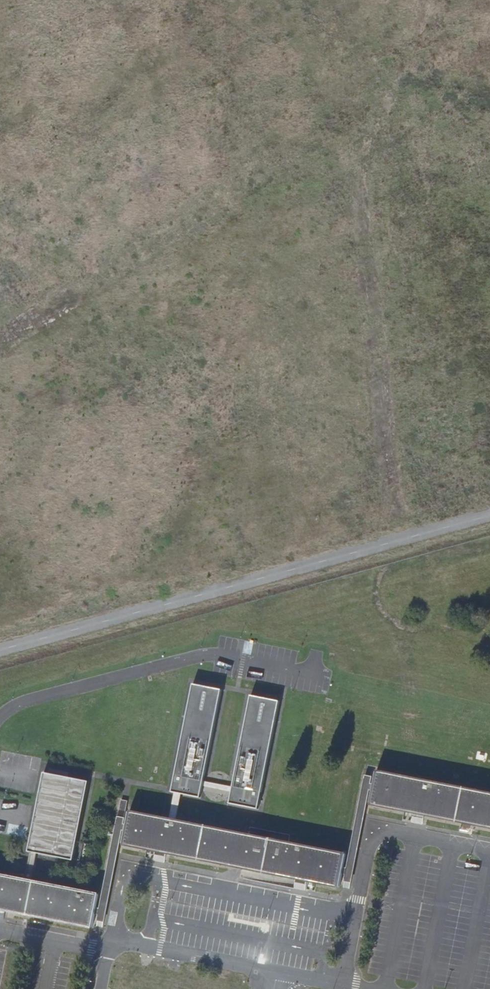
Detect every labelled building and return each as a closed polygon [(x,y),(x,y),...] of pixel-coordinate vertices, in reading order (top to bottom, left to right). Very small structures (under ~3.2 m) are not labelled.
[(372,791),(373,786),(363,784),(346,870),(343,869),(346,855),(176,821),(181,794),(200,798),(202,786),(231,792),(229,803),(229,804),(258,810),(258,809),(279,702),(250,696),(232,788),(203,782),(221,690),(193,685),(171,792),(174,793),(169,820),(129,812),(126,826),(115,823),(99,910),(96,909),(99,895),(0,876),(0,911),(92,929),(95,915),(104,918),(122,831),(125,831),(122,846),(161,853),(302,881),(339,889),(342,875),(345,875),(345,879),(351,881),(369,791),(372,791)] [(74,860),(89,780),(43,771),(28,851),(74,860)] [(376,772),(373,786),(372,791),(370,805),(419,815),(489,829),(489,794),(376,772)]
